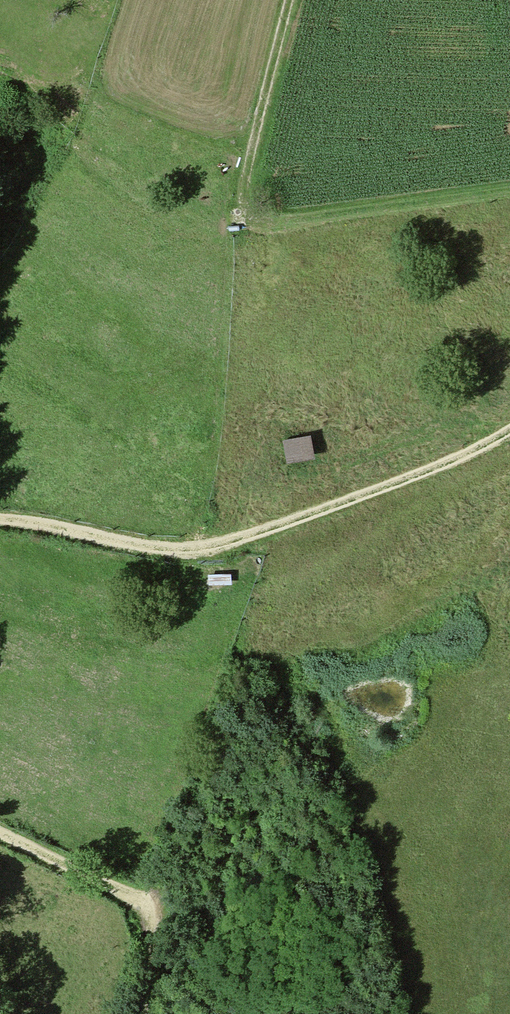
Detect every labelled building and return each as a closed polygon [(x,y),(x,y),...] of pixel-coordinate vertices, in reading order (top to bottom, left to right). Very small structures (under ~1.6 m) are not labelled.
[(281,437),(287,460),(314,453),(309,430),(281,437)]
